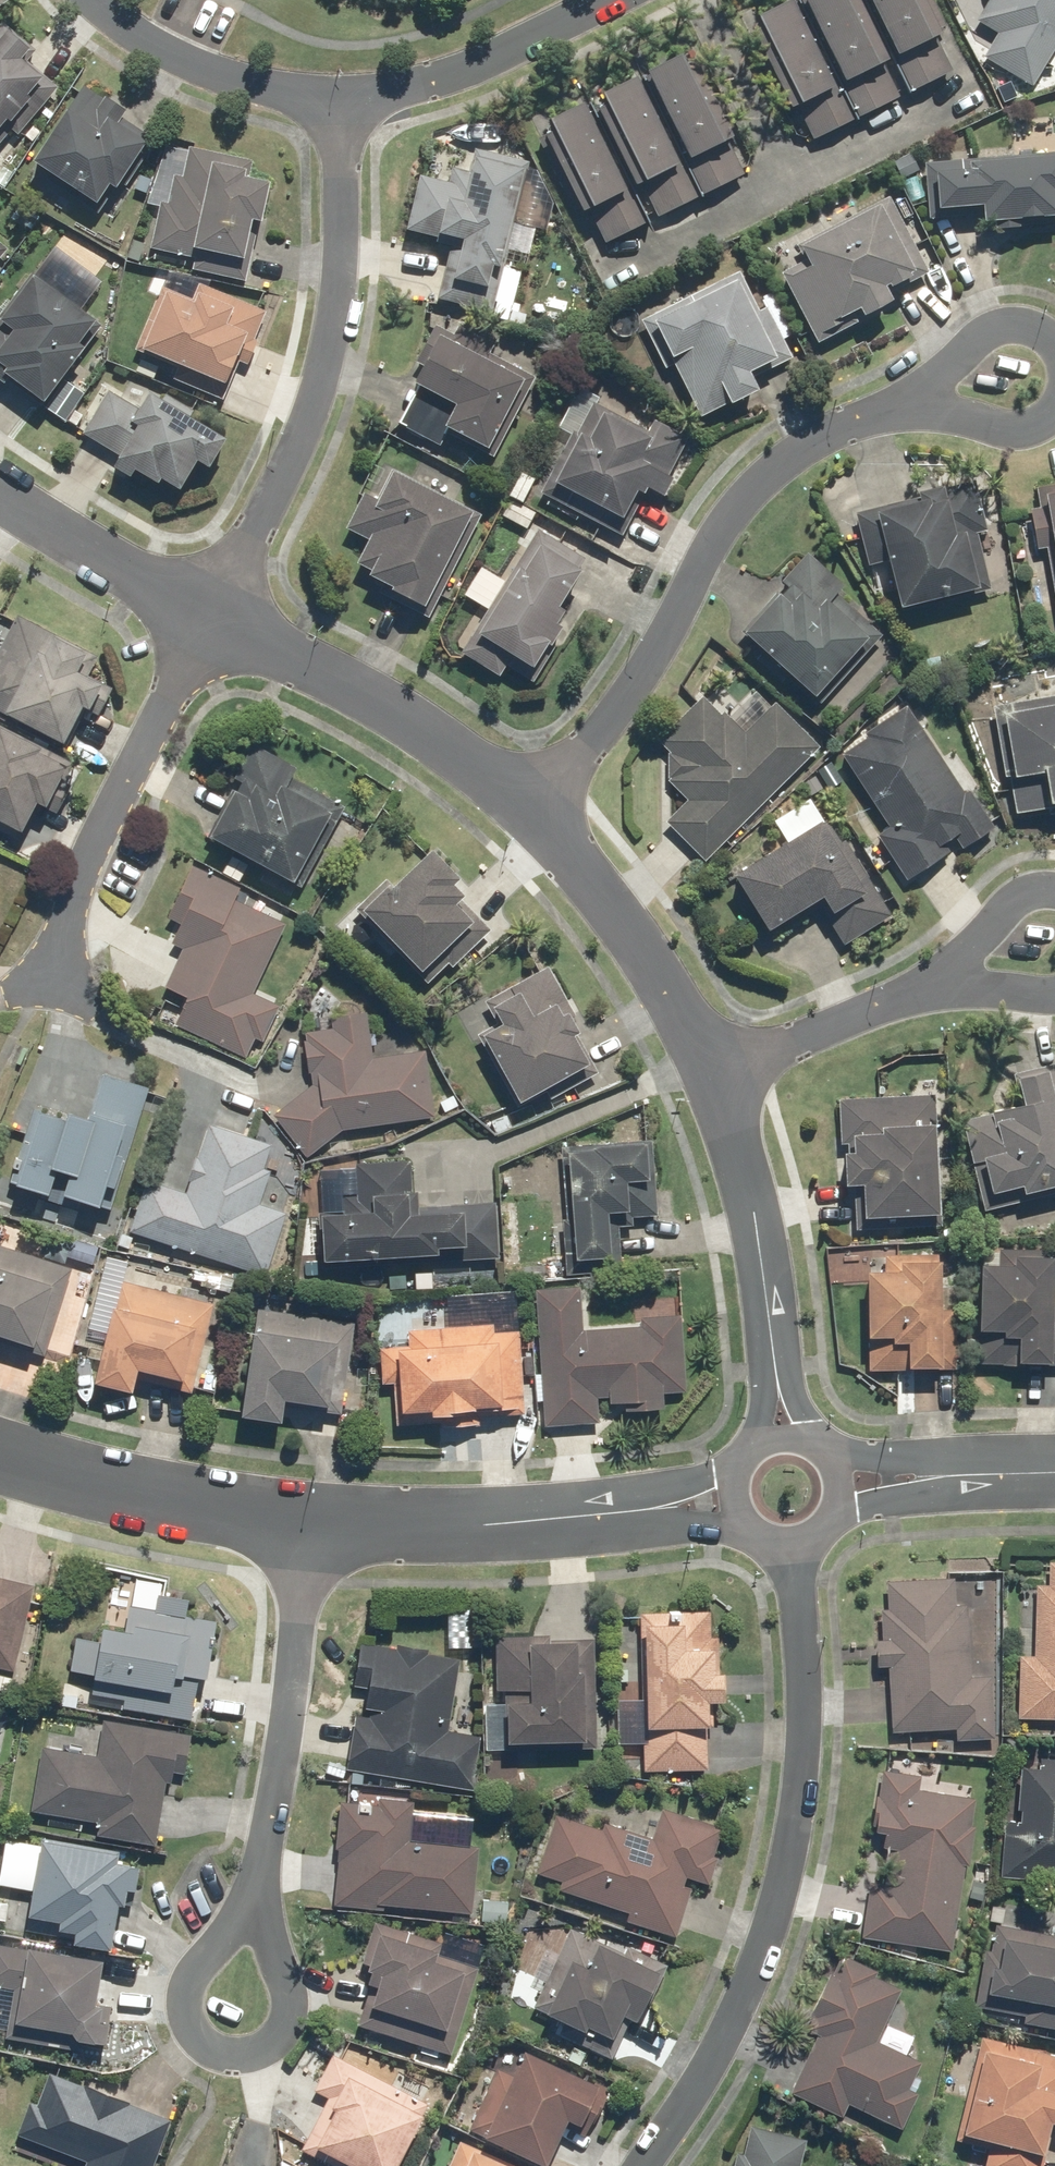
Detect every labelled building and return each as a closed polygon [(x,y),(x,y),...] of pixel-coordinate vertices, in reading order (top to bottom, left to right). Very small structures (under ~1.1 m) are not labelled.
[(788,108),(793,106),(812,144),(856,122),(795,0),(789,0),(745,22),(788,108)] [(864,0),(795,0),(856,122),(911,95),(864,0)] [(911,95),(956,72),(920,0),(864,0),(911,95)] [(988,4),(974,28),(995,40),(985,56),(1032,84),(1054,44),(1054,0),(981,0),(988,4)] [(18,60),(30,48),(6,24),(0,29),(0,134),(33,102),(24,93),(38,80),(18,60)] [(638,73),(699,196),(746,173),(685,50),(638,73)] [(699,196),(638,73),(588,98),(649,221),(699,196)] [(111,114),(116,106),(76,82),(25,166),(95,209),(108,188),(114,192),(147,137),(111,114)] [(649,221),(588,98),(542,121),(548,133),(534,140),(571,215),(587,207),(604,243),(649,221)] [(523,161),(455,146),(442,143),(433,182),(415,178),(403,231),(449,241),(436,298),(507,314),(537,181),(519,177),(523,161)] [(250,159),(185,148),(180,175),(167,173),(162,204),(153,203),(145,249),(192,257),(189,272),(244,282),(254,225),(257,225),(264,183),(247,180),(250,159)] [(994,221),(994,231),(1019,230),(1019,220),(1054,219),(1054,154),(923,158),(925,218),(974,216),(975,221),(994,221)] [(790,268),(778,275),(816,347),(891,307),(885,296),(927,273),(888,199),(783,255),(790,268)] [(52,247),(30,278),(23,273),(0,306),(0,374),(44,405),(85,345),(78,340),(94,317),(79,307),(99,279),(52,247)] [(738,271),(640,317),(662,366),(671,362),(700,423),(755,397),(745,374),(771,362),(744,304),(752,301),(738,271)] [(265,311),(197,285),(190,303),(156,289),(132,351),(178,369),(173,382),(220,401),(244,341),(252,344),(265,311)] [(533,376),(488,354),(491,347),(455,330),(448,345),(431,337),(408,385),(415,388),(396,428),(436,447),(443,433),(494,457),(533,376)] [(190,412),(132,380),(122,397),(107,389),(81,435),(88,439),(80,453),(128,479),(131,473),(151,485),(153,481),(175,493),(190,464),(203,471),(222,437),(187,418),(190,412)] [(695,442),(655,420),(654,419),(645,434),(614,416),(617,411),(577,389),(554,430),(567,437),(537,490),(620,536),(644,493),(661,502),(695,442)] [(470,514),(391,468),(373,500),(362,494),(342,529),(376,549),(361,576),(416,608),(470,514)] [(914,494),(916,502),(861,514),(854,515),(865,567),(881,563),(892,613),(981,594),(970,545),(985,541),(975,490),(973,481),(914,494)] [(1036,494),(1038,511),(1028,513),(1033,551),(1044,550),(1054,621),(1054,485),(1035,488),(1036,494)] [(545,522),(537,534),(535,533),(459,653),(495,676),(502,666),(529,683),(572,615),(555,604),(581,563),(556,547),(564,534),(545,522)] [(840,586),(800,552),(774,581),(780,586),(737,635),(811,701),(855,652),(863,659),(883,636),(834,593),(840,586)] [(17,620),(11,617),(0,641),(0,717),(61,746),(76,715),(90,722),(106,688),(84,678),(94,656),(17,620)] [(818,748),(779,709),(757,687),(729,715),(723,709),(715,717),(699,701),(659,742),(685,768),(665,788),(684,806),(668,823),(707,861),(818,748)] [(989,706),(1011,816),(1054,807),(1054,693),(989,706)] [(963,792),(905,706),(838,751),(888,827),(875,836),(907,884),(993,826),(968,788),(963,792)] [(0,728),(0,832),(14,839),(31,806),(42,812),(67,762),(0,728)] [(255,748),(206,837),(291,884),(334,806),(286,779),(292,768),(255,748)] [(785,841),(728,875),(763,933),(817,901),(844,947),(888,920),(828,818),(821,822),(809,802),(774,823),(785,841)] [(384,878),(354,908),(420,974),(469,925),(450,906),(461,894),(451,884),(458,877),(431,849),(393,887),(384,878)] [(284,923),(235,899),(239,891),(191,867),(170,911),(180,916),(167,943),(184,951),(165,991),(182,1000),(170,1025),(247,1062),(274,1005),(250,994),(284,923)] [(496,1029),(477,1039),(514,1108),(585,1069),(573,1047),(587,1039),(547,965),(481,1001),(496,1029)] [(301,1062),(312,1061),(314,1084),(274,1117),(308,1159),(345,1129),(431,1124),(427,1054),(373,1057),(370,1012),(330,1014),(331,1032),(299,1034),(301,1062)] [(973,1140),(963,1142),(981,1214),(988,1212),(1054,1196),(1054,1068),(1014,1079),(1021,1108),(968,1121),(973,1140)] [(44,1116),(29,1112),(6,1191),(89,1216),(99,1181),(113,1185),(141,1088),(98,1076),(85,1120),(46,1108),(44,1116)] [(934,1217),(932,1098),(837,1099),(838,1187),(850,1187),(851,1231),(903,1230),(903,1218),(934,1217)] [(268,1146),(203,1127),(195,1155),(190,1154),(178,1193),(142,1182),(127,1233),(270,1275),(288,1214),(260,1206),(270,1172),(261,1169),(268,1146)] [(650,1141),(558,1145),(564,1272),(610,1270),(608,1226),(676,1223),(674,1187),(653,1188),(650,1141)] [(409,1169),(319,1170),(320,1267),(433,1266),(433,1252),(502,1251),(501,1203),(423,1204),(423,1213),(410,1213),(409,1169)] [(28,1350),(40,1311),(60,1317),(74,1271),(0,1248),(0,1342),(28,1350)] [(975,1267),(974,1333),(979,1333),(979,1368),(1049,1368),(1049,1316),(1054,1316),(1054,1284),(1047,1284),(1047,1250),(989,1250),(989,1267),(975,1267)] [(937,1371),(938,1255),(883,1255),(883,1272),(861,1272),(861,1371),(937,1371)] [(217,1307),(120,1283),(114,1309),(107,1308),(87,1387),(130,1398),(134,1382),(186,1395),(201,1339),(208,1341),(217,1307)] [(579,1286),(531,1290),(543,1431),(595,1427),(594,1414),(664,1408),(663,1397),(687,1395),(680,1315),(641,1319),(642,1327),(583,1332),(579,1286)] [(282,1312),(244,1310),(238,1421),(280,1424),(281,1404),(328,1407),(329,1378),(348,1379),(352,1320),(321,1318),(322,1304),(282,1301),(282,1312)] [(492,1328),(408,1325),(407,1347),(378,1346),(377,1382),(392,1383),(390,1424),(450,1426),(451,1411),(514,1413),(517,1337),(491,1336),(492,1328)] [(1017,1654),(1016,1716),(1054,1718),(1054,1563),(1044,1563),(1044,1585),(1032,1584),(1030,1654),(1017,1654)] [(887,1578),(888,1608),(873,1608),(874,1668),(889,1668),(891,1729),(953,1727),(953,1741),(990,1740),(989,1679),(969,1680),(967,1605),(954,1605),(953,1576),(887,1578)] [(13,1675),(35,1587),(0,1578),(0,1672),(13,1675)] [(188,1601),(156,1596),(154,1609),(124,1605),(120,1633),(90,1629),(88,1640),(76,1638),(70,1674),(86,1676),(84,1693),(121,1698),(119,1708),(191,1718),(195,1687),(208,1688),(218,1620),(186,1615),(188,1601)] [(668,1611),(668,1617),(639,1616),(635,1704),(616,1703),(614,1746),(642,1747),(641,1771),(709,1773),(712,1706),(719,1706),(722,1639),(708,1639),(709,1619),(709,1613),(668,1611)] [(591,1641),(493,1637),(492,1707),(486,1707),(484,1752),(587,1756),(591,1641)] [(449,1733),(458,1661),(424,1657),(425,1647),(387,1642),(386,1650),(358,1647),(354,1683),(367,1684),(363,1714),(350,1712),(342,1776),(471,1793),(478,1737),(449,1733)] [(188,1737),(97,1722),(91,1754),(40,1745),(29,1812),(95,1822),(92,1838),(155,1848),(165,1787),(180,1790),(188,1737)] [(999,1876),(1054,1880),(1054,1753),(1036,1752),(1035,1768),(1015,1767),(1012,1816),(1004,1816),(999,1876)] [(891,1885),(865,1883),(860,1940),(954,1949),(962,1864),(970,1864),(975,1797),(918,1792),(919,1774),(876,1770),(869,1847),(894,1849),(891,1885)] [(375,1806),(340,1804),(336,1906),(471,1912),(474,1844),(410,1841),(411,1803),(375,1801),(375,1806)] [(723,1832),(664,1812),(654,1840),(600,1822),(597,1830),(555,1815),(532,1884),(624,1914),(623,1920),(676,1937),(693,1886),(704,1890),(723,1832)] [(37,1842),(36,1846),(3,1840),(0,1860),(0,1886),(28,1891),(23,1919),(25,1919),(23,1932),(68,1940),(67,1946),(106,1953),(114,1908),(119,1908),(121,1892),(131,1894),(135,1869),(113,1865),(114,1859),(117,1860),(118,1852),(40,1838),(40,1842),(37,1842)] [(367,1987),(355,2027),(448,2056),(476,1968),(436,1956),(440,1944),(373,1923),(360,1964),(364,1966),(362,1972),(366,1974),(363,1985),(367,1987)] [(1051,1929),(1050,1934),(993,1923),(988,1950),(983,1949),(972,2006),(1021,2015),(1020,2022),(1054,2029),(1054,1930),(1051,1929)] [(622,1955),(569,1930),(531,2008),(543,2013),(542,2016),(561,2025),(556,2034),(610,2060),(628,2022),(632,2024),(645,1997),(649,1999),(665,1967),(626,1948),(622,1955)] [(4,2039),(78,2052),(79,2045),(89,2046),(89,2045),(101,2047),(104,2025),(94,2023),(97,2009),(89,2008),(97,1963),(0,1947),(0,1989),(12,1991),(4,2039)] [(875,2040),(899,1989),(872,1976),(875,1971),(839,1954),(829,1974),(826,1972),(815,1996),(805,2015),(809,2017),(803,2029),(815,2034),(787,2092),(838,2116),(845,2102),(898,2128),(915,2093),(906,2088),(919,2061),(875,2040)] [(979,2036),(954,2140),(986,2147),(981,2165),(1039,2165),(1050,2123),(1054,2124),(1054,2056),(979,2036)] [(466,2131),(473,2134),(471,2137),(532,2165),(542,2165),(562,2122),(574,2128),(593,2088),(520,2053),(518,2057),(501,2050),(492,2068),(495,2069),(466,2131)] [(327,2165),(394,2165),(427,2105),(332,2055),(313,2091),(327,2098),(299,2151),(327,2165)] [(169,2122),(127,2106),(129,2103),(82,2086),(81,2087),(48,2074),(35,2106),(28,2103),(15,2136),(85,2163),(84,2165),(152,2165),(169,2122)] [(803,2140),(748,2126),(741,2153),(734,2152),(730,2165),(797,2165),(803,2140)] [(458,2142),(447,2165),(512,2165),(458,2142)]
